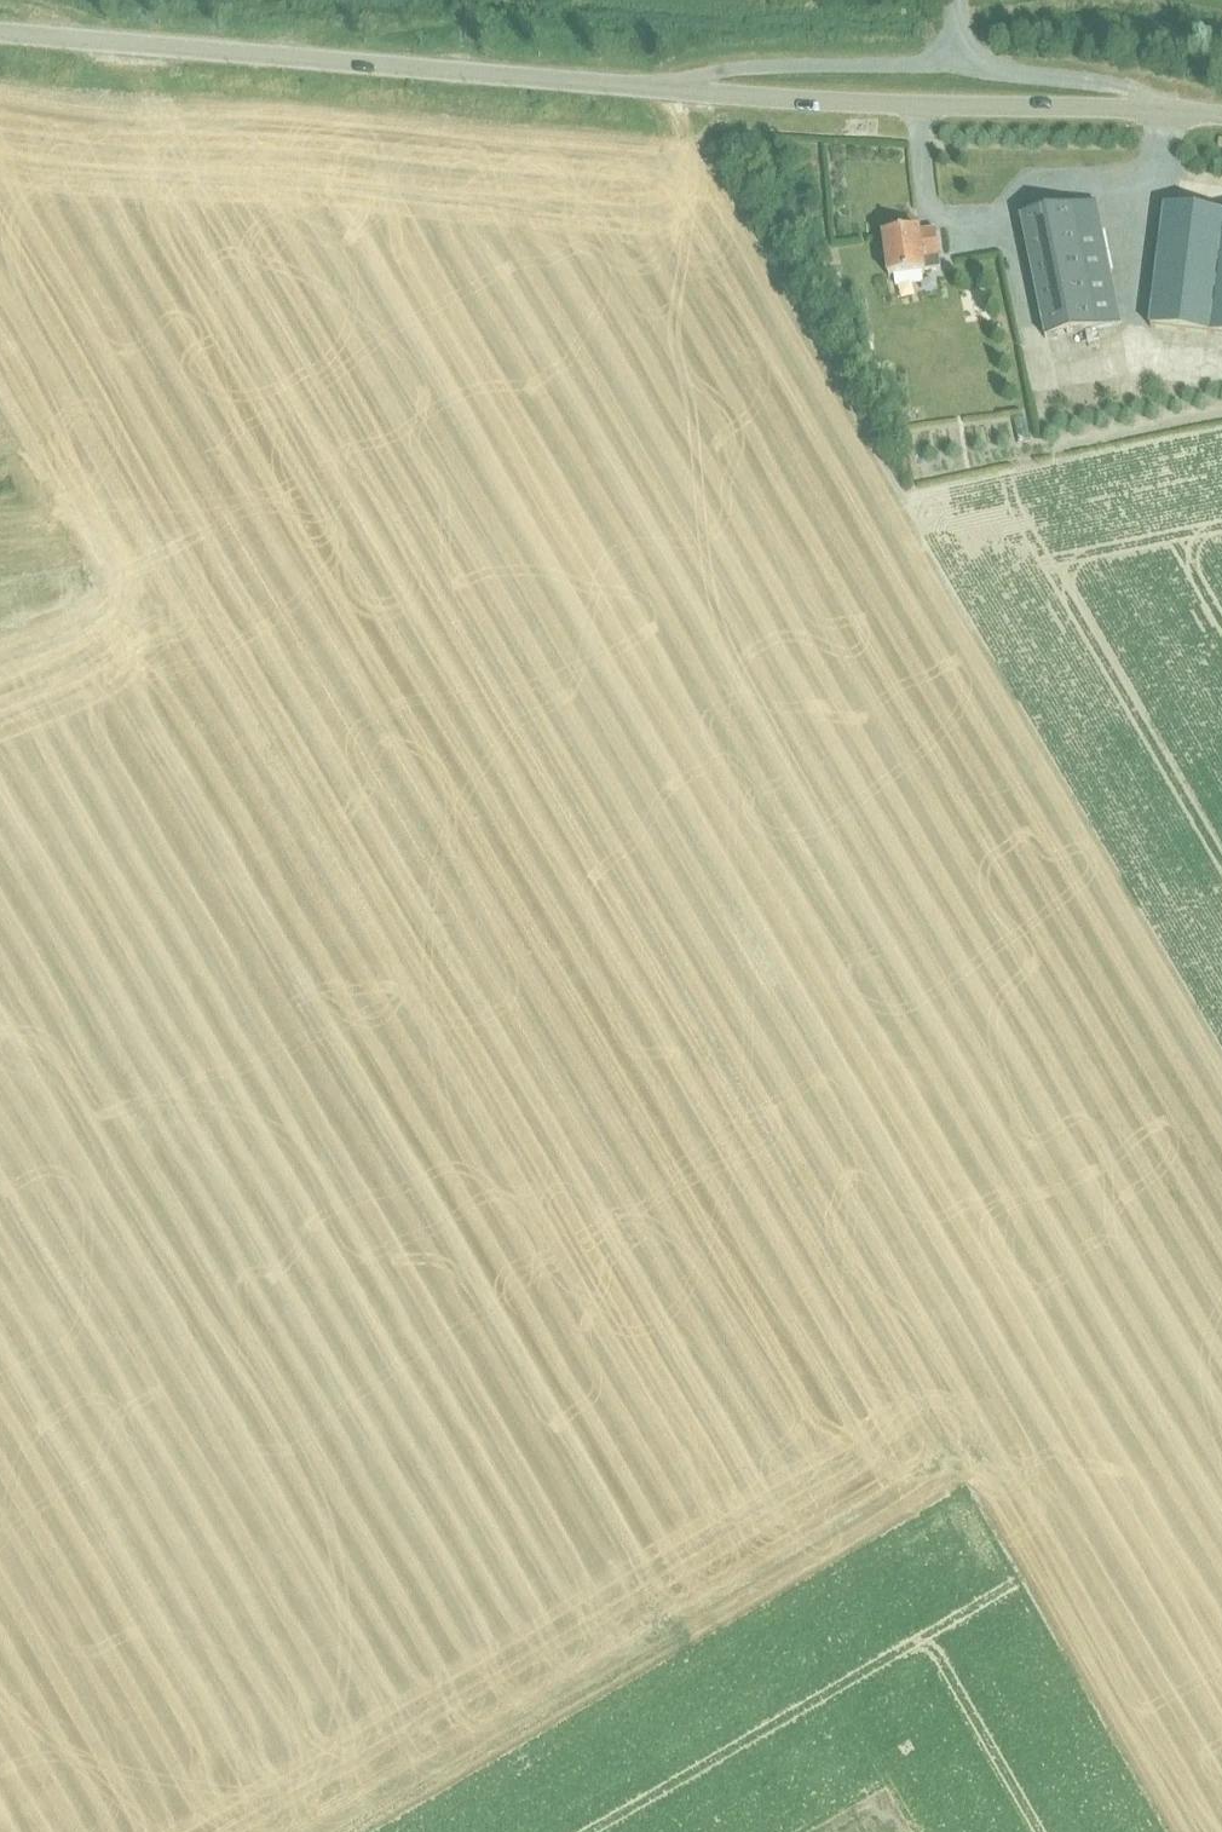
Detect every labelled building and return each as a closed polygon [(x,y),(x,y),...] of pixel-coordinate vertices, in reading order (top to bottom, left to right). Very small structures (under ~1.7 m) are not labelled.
[(1046,338),(1120,323),(1096,202),(1022,217),(1046,338)] [(1165,208),(1149,328),(1221,337),(1221,215),(1165,208)] [(890,277),(941,270),(935,228),(884,235),(890,277)] [(1025,420),(1013,423),(1017,444),(1030,441),(1025,420)]
